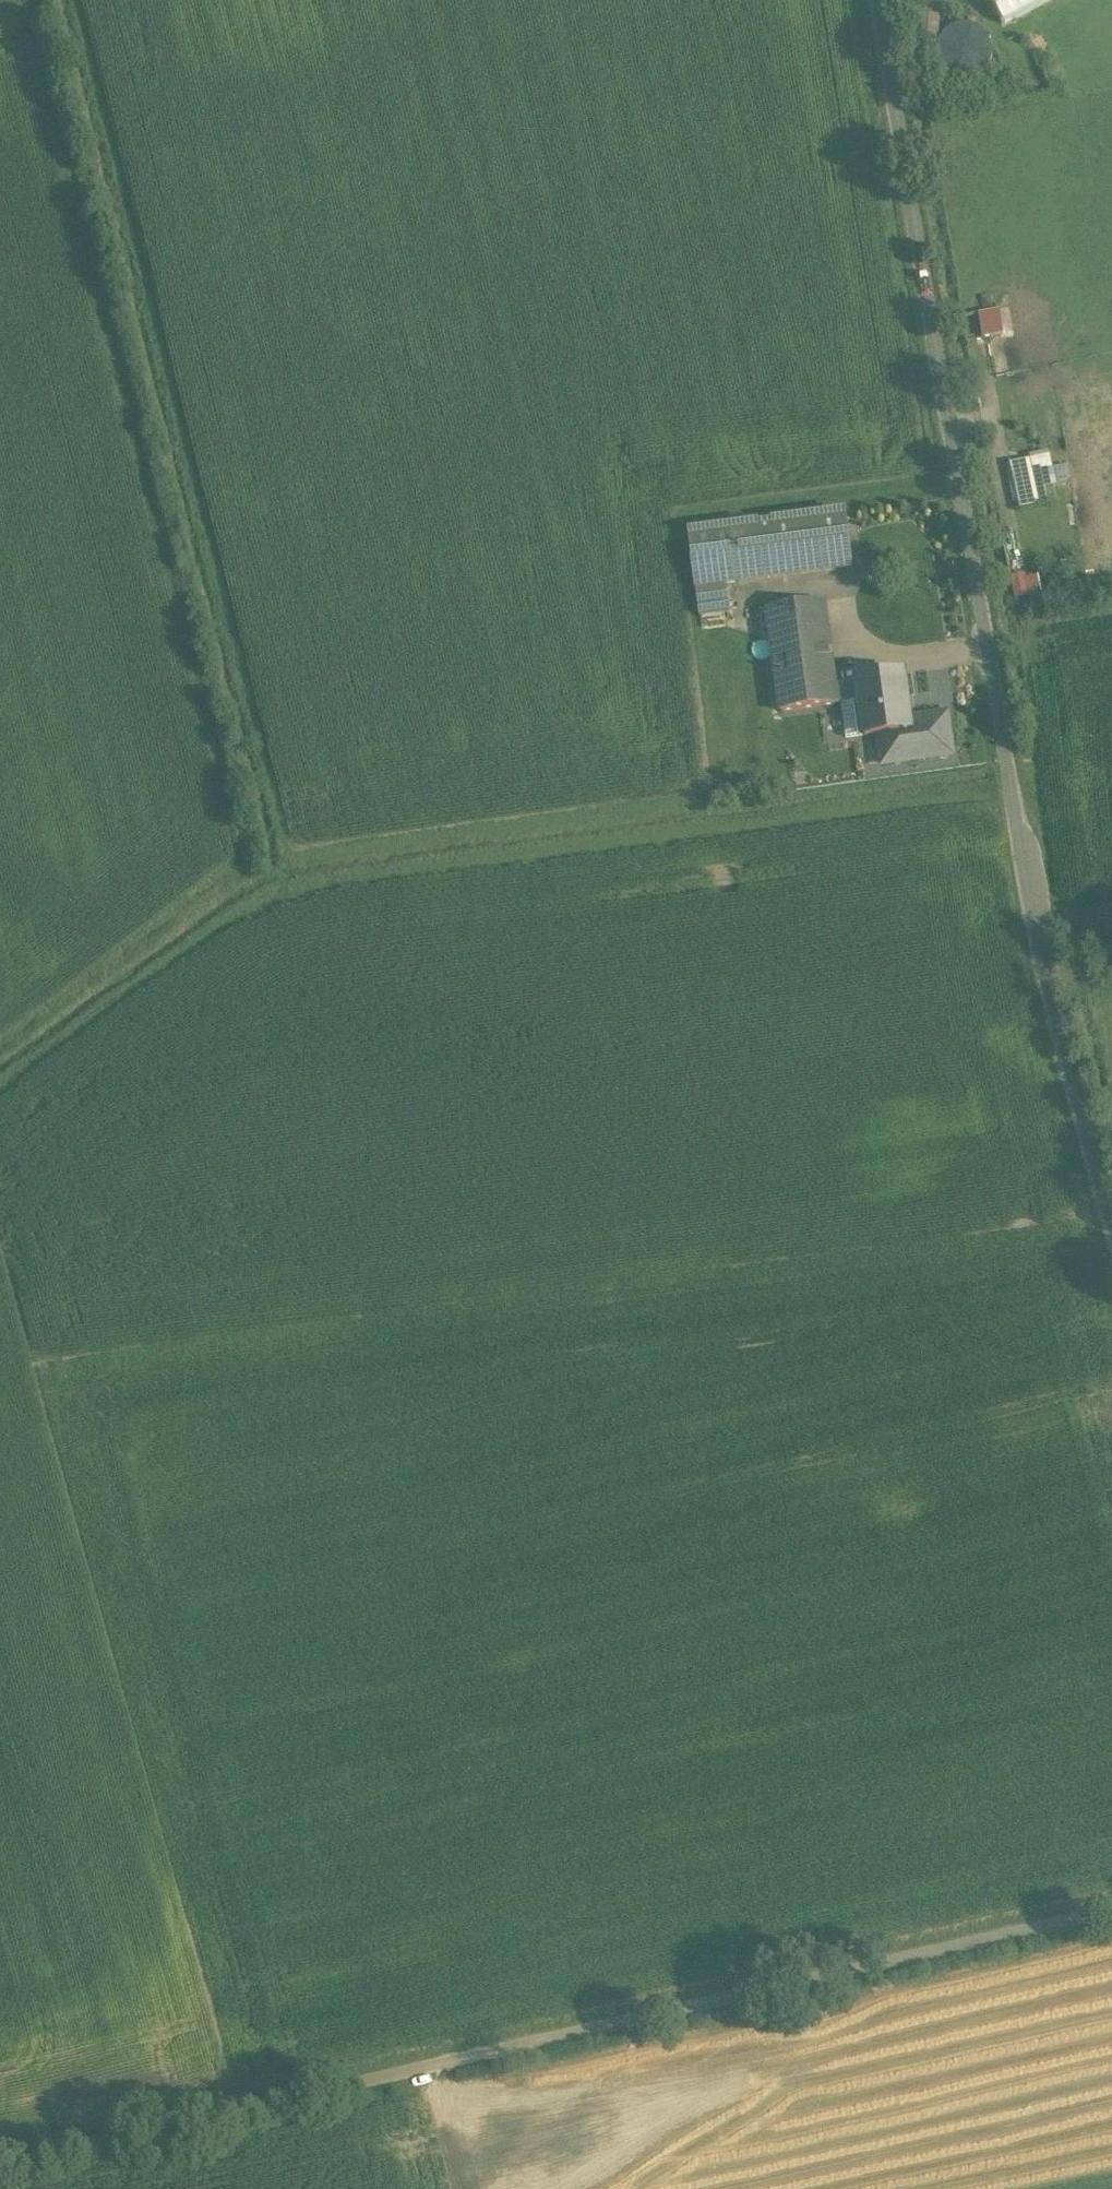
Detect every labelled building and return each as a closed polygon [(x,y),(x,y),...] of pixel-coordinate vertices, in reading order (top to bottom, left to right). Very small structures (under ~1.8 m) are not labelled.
[(1004,24),(1049,0),(991,0),(1004,24)] [(990,63),(992,52),(989,40),(982,31),(973,24),(961,22),(950,25),(940,32),(934,41),(932,53),(935,64),(941,74),(951,80),(962,82),(974,79),(983,73),(990,63)] [(987,336),(1010,333),(1006,308),(983,311),(987,336)] [(1049,485),(1061,483),(1055,452),(1014,460),(1024,507),(1053,501),(1049,485)] [(844,515),(730,530),(737,582),(851,567),(844,515)] [(1016,576),(1019,598),(1047,594),(1044,572),(1016,576)] [(822,601),(768,608),(782,712),(836,705),(836,704),(833,684),(822,601)] [(902,674),(857,680),(857,681),(860,701),(864,736),(865,737),(910,730),(907,709),(906,709),(901,676),(902,676),(902,674)] [(857,681),(833,684),(836,704),(842,704),(860,701),(857,681)] [(860,701),(842,704),(846,739),(864,736),(860,701)]
